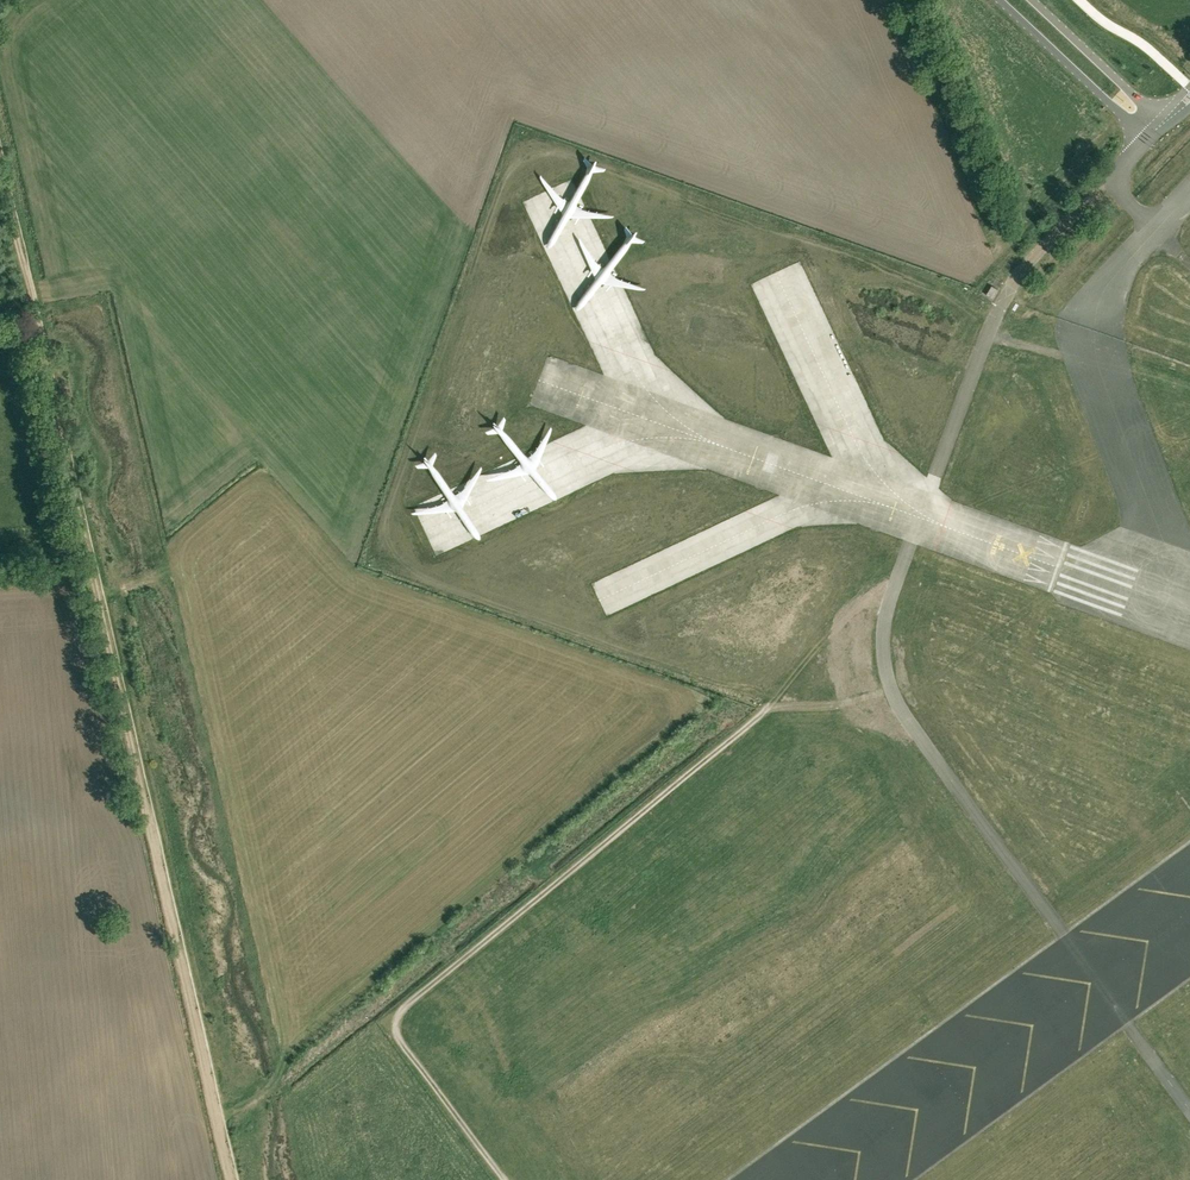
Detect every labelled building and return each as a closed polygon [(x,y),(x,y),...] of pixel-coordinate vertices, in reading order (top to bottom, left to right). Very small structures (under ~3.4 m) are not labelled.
[(998,290),(992,286),(986,295),(993,299),(998,290)]
